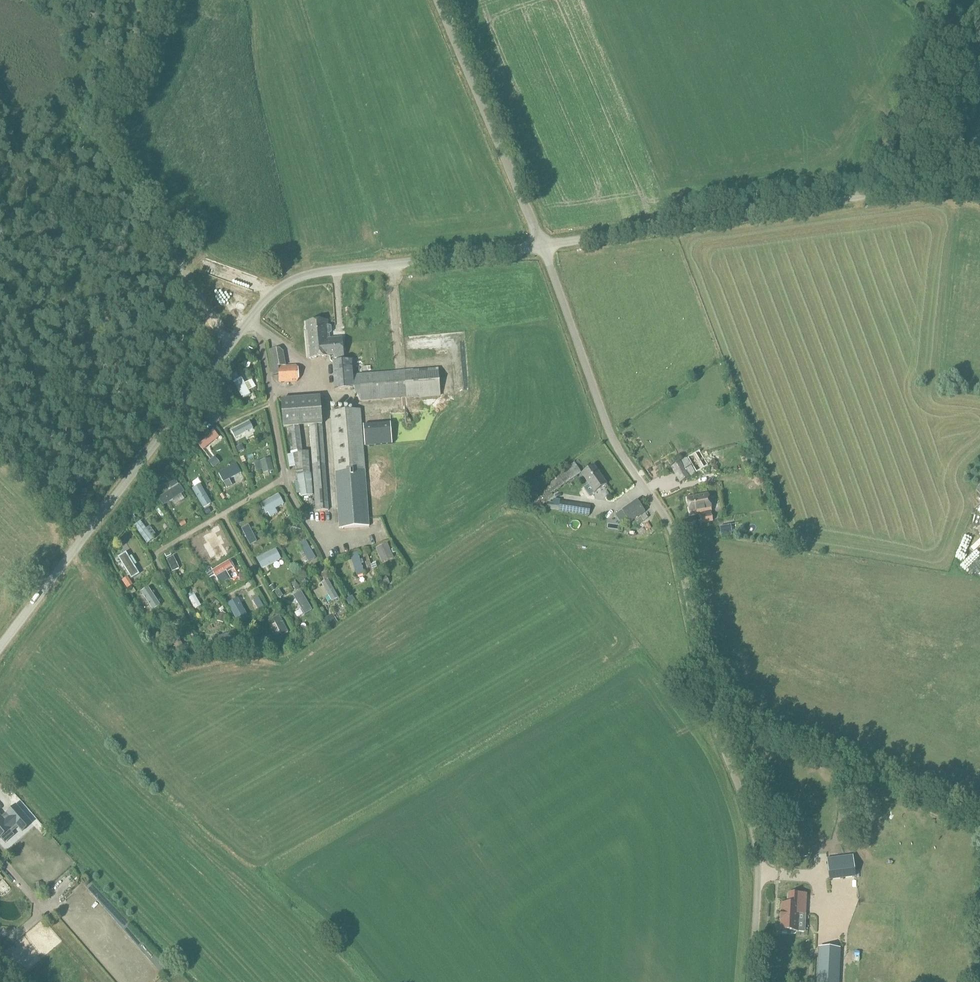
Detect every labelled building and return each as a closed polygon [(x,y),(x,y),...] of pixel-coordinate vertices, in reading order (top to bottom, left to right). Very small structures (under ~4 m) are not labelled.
[(307,332),(306,332),(308,358),(322,357),(321,340),(327,339),(327,334),(328,334),(331,332),(330,326),(328,326),(327,326),(326,321),(306,322),(307,332)] [(341,338),(327,339),(321,340),(322,357),(334,356),(335,359),(337,359),(343,359),(341,338)] [(273,381),(296,381),(296,364),(282,364),(282,348),(273,349),(273,381)] [(337,362),(337,363),(333,363),(335,391),(353,389),(356,389),(355,376),(354,364),(351,364),(351,361),(343,362),(337,362)] [(438,369),(355,376),(356,389),(353,389),(361,401),(440,395),(438,369)] [(243,397),(250,393),(243,380),(235,384),(243,397)] [(321,395),(282,398),(284,425),(287,424),(297,424),(311,423),(322,422),(321,395)] [(365,472),(361,410),(331,412),(336,474),(365,472)] [(322,422),(311,423),(317,511),(328,510),(322,422)] [(235,428),(239,436),(250,431),(246,423),(235,428)] [(365,450),(392,448),(390,427),(363,429),(365,450)] [(195,440),(203,450),(208,445),(205,441),(211,437),(214,441),(218,437),(211,428),(195,440)] [(236,448),(239,453),(245,450),(242,445),(236,448)] [(307,451),(293,452),(297,473),(309,472),(307,451)] [(699,451),(671,468),(680,483),(708,465),(699,451)] [(215,456),(208,462),(213,468),(220,463),(215,456)] [(270,459),(260,461),(263,474),(274,471),(270,459)] [(582,473),(575,462),(521,499),(526,506),(532,502),(534,504),(540,500),(542,503),(553,496),(552,494),(582,473)] [(236,464),(218,473),(223,483),(241,473),(236,464)] [(583,475),(595,493),(606,485),(594,467),(583,475)] [(369,527),(365,472),(336,474),(340,529),(369,527)] [(201,482),(190,486),(199,507),(210,503),(201,482)] [(227,498),(240,491),(236,484),(223,491),(227,498)] [(163,497),(167,503),(184,491),(180,485),(163,497)] [(702,513),(703,516),(712,515),(711,511),(712,511),(708,493),(687,497),(691,516),(702,513)] [(266,513),(275,508),(284,503),(279,494),(261,503),(266,513)] [(637,501),(625,509),(621,512),(630,523),(645,512),(637,501)] [(561,502),(559,512),(590,515),(591,505),(561,502)] [(703,516),(701,517),(702,523),(713,521),(712,515),(703,516)] [(134,523),(144,543),(152,539),(141,519),(134,523)] [(240,526),(246,543),(253,541),(248,524),(240,526)] [(202,545),(220,535),(216,526),(198,536),(202,545)] [(302,561),(311,558),(304,540),(296,544),(302,561)] [(387,544),(376,549),(382,563),(393,558),(387,544)] [(261,566),(280,556),(276,549),(257,558),(261,566)] [(352,560),(356,573),(357,576),(364,574),(361,564),(363,563),(362,560),(360,561),(360,560),(357,552),(350,555),(352,560)] [(172,571),(179,568),(174,556),(167,559),(172,571)] [(974,572),(975,560),(966,559),(966,572),(974,572)] [(224,573),(232,569),(227,560),(210,570),(218,583),(227,578),(224,573)] [(128,577),(122,581),(127,589),(133,585),(128,577)] [(317,582),(328,601),(335,597),(324,578),(317,582)] [(160,604),(149,587),(141,591),(153,609),(160,604)] [(304,612),(311,608),(301,590),(294,594),(304,612)] [(193,608),(199,606),(194,593),(188,595),(193,608)] [(246,613),(241,600),(235,603),(233,598),(225,601),(232,618),(246,613)] [(338,622),(332,614),(322,620),(328,629),(338,622)] [(273,618),(281,634),(282,635),(288,632),(279,615),(273,618)] [(184,647),(174,630),(168,634),(178,650),(184,647)] [(232,631),(211,634),(212,643),(233,640),(232,631)] [(8,807),(12,803),(5,795),(0,799),(8,807)] [(11,829),(0,816),(0,838),(7,832),(13,837),(9,840),(16,849),(26,840),(19,832),(16,834),(11,828),(11,829)] [(855,877),(853,856),(827,860),(829,880),(855,877)] [(781,920),(780,931),(798,932),(798,914),(805,914),(806,894),(789,893),(789,904),(782,904),(781,912),(781,920)] [(277,913),(285,905),(280,900),(272,908),(277,913)] [(23,969),(61,941),(44,918),(6,947),(23,969)] [(818,981),(838,981),(840,948),(819,947),(818,981)]
